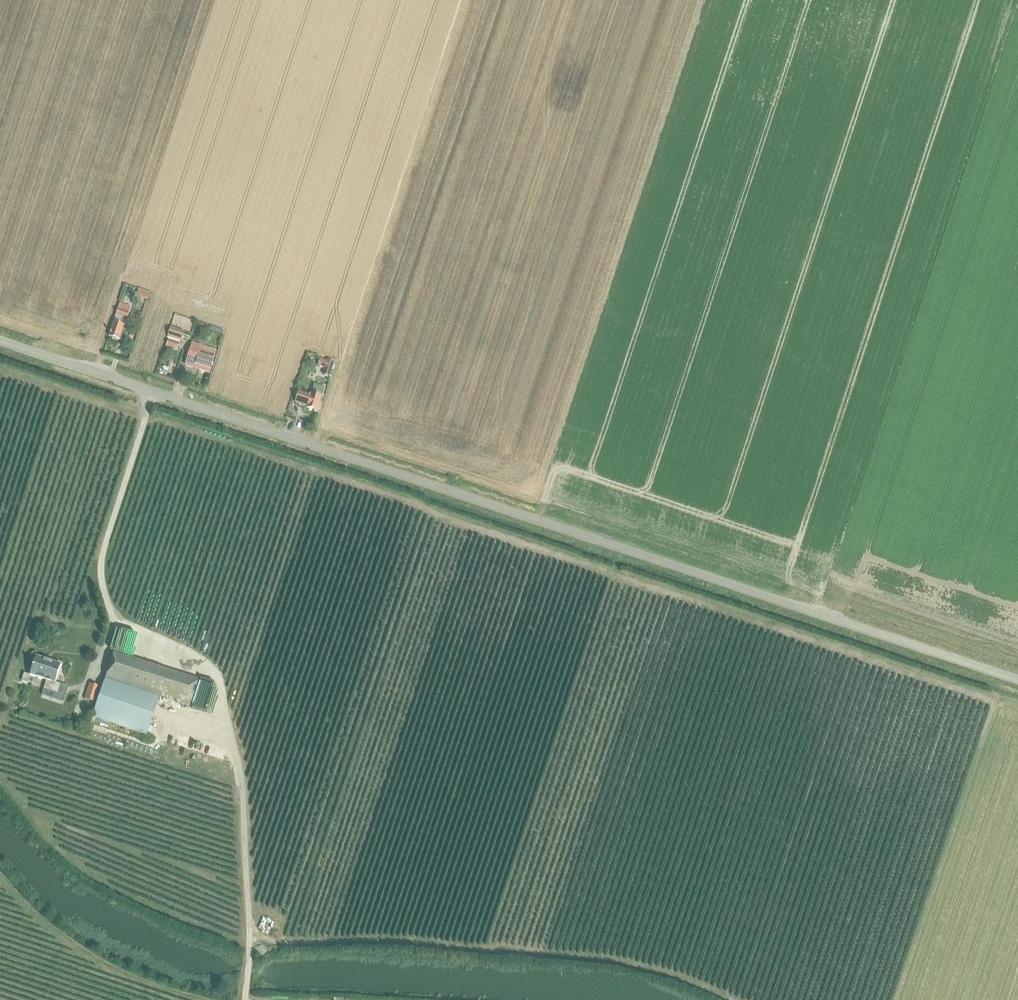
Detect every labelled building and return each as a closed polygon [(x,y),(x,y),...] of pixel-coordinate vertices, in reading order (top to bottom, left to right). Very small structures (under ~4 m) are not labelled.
[(139,289),(137,295),(149,299),(151,293),(139,289)] [(123,332),(130,308),(120,304),(109,337),(125,342),(127,333),(123,332)] [(171,327),(168,337),(181,342),(184,332),(171,327)] [(177,350),(179,344),(169,341),(167,347),(177,350)] [(192,344),(185,366),(195,369),(196,366),(200,368),(200,370),(210,374),(215,356),(201,351),(202,348),(192,344)] [(327,362),(322,360),(320,367),(325,369),(323,375),(330,378),(335,363),(328,360),(327,362)] [(299,393),(295,403),(307,407),(306,408),(317,412),(325,388),(314,385),(310,396),(299,393)] [(93,717),(148,734),(160,696),(190,705),(198,679),(114,652),(93,717)] [(37,656),(30,676),(47,681),(44,688),(58,693),(61,684),(55,682),(61,664),(37,656)] [(96,702),(101,687),(90,683),(85,698),(96,702)]
